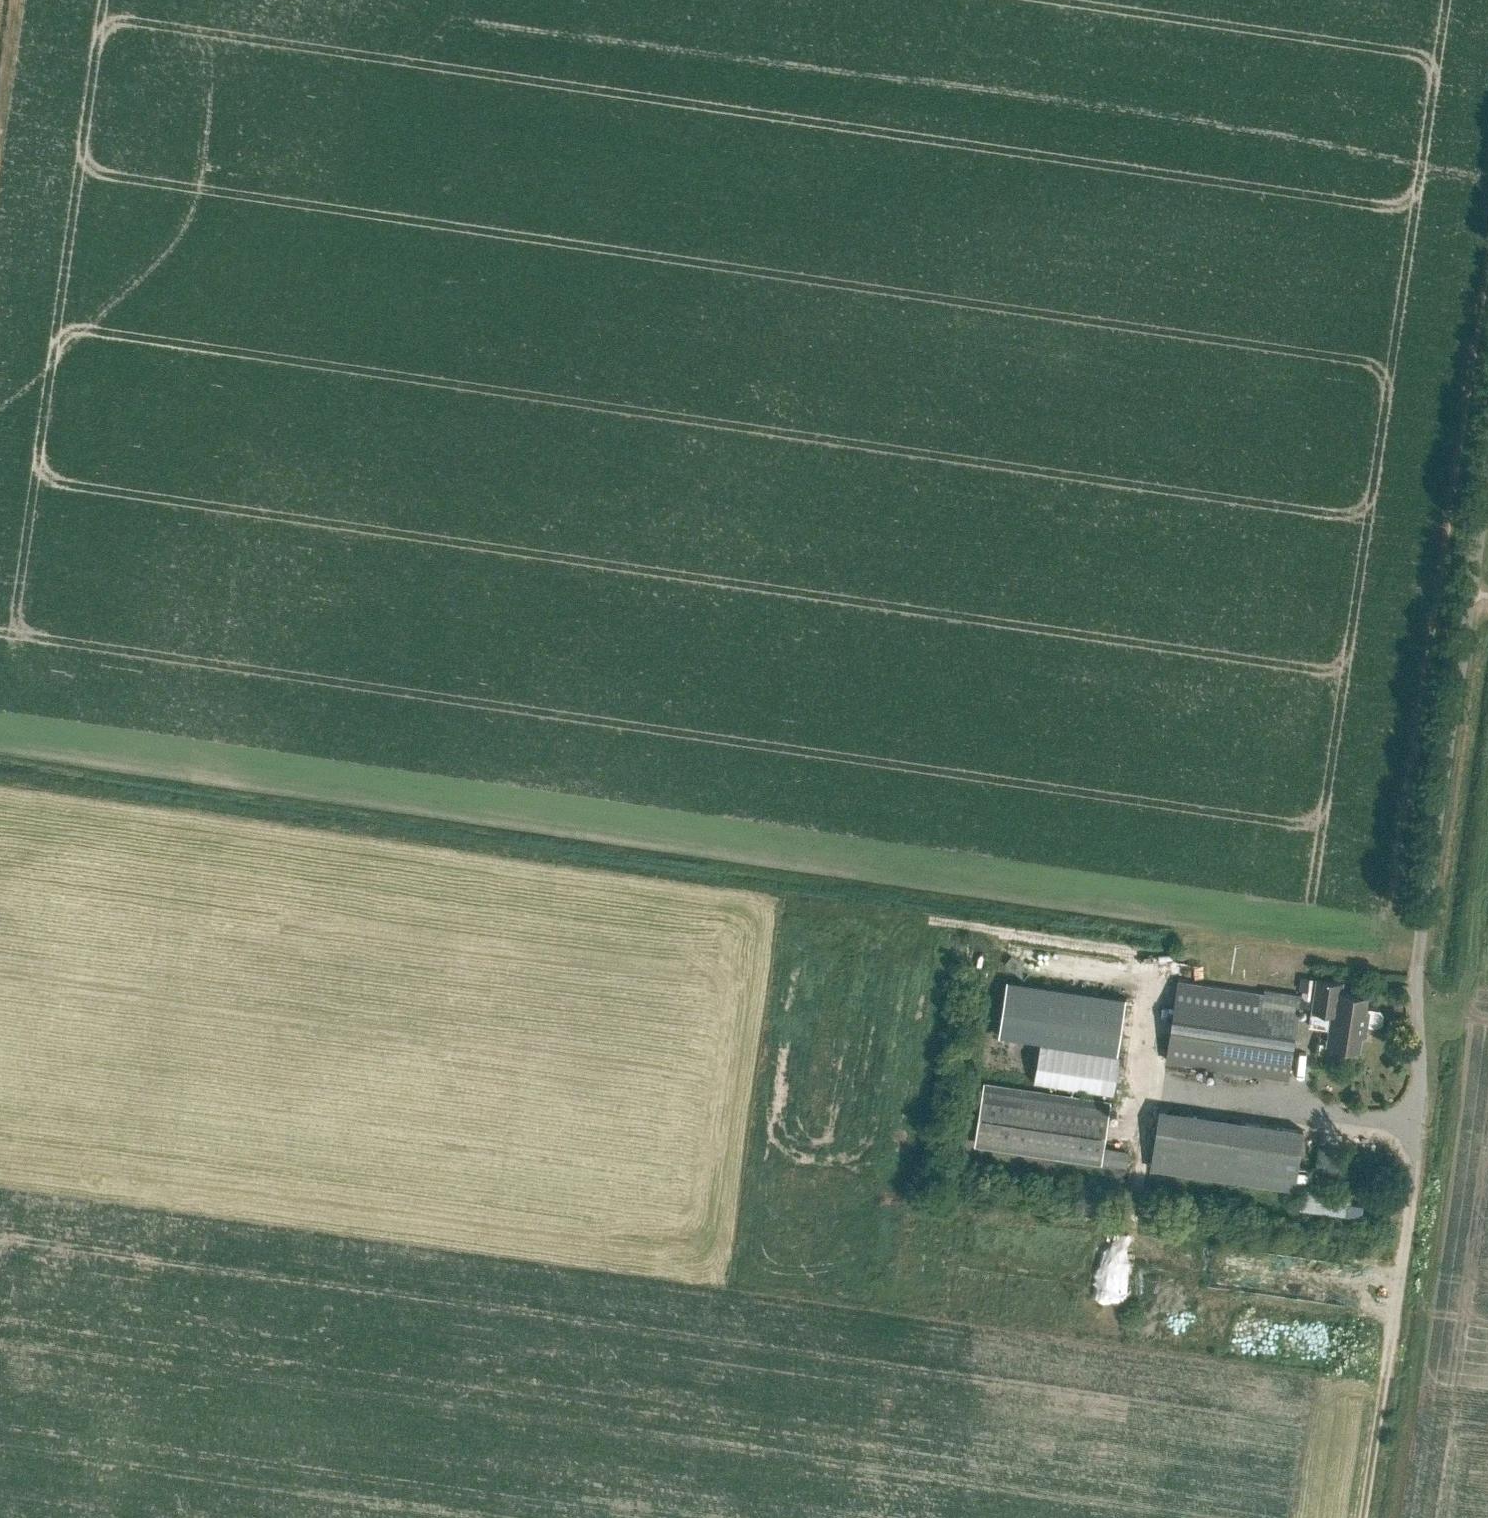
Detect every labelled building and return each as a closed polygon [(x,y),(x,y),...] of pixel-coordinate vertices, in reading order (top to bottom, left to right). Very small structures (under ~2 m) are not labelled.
[(1342,990),(1344,980),(1318,976),(1313,1008),(1333,1011),(1328,1043),(1360,1048),(1362,1033),(1366,1034),(1370,1011),(1366,1009),(1368,994),(1342,990)] [(1178,978),(1166,1060),(1289,1078),(1301,996),(1178,978)] [(1118,1053),(1126,998),(1008,980),(999,1035),(1118,1053)] [(982,1081),(973,1140),(1101,1158),(1110,1099),(982,1081)] [(1159,1105),(1151,1167),(1296,1188),(1304,1126),(1159,1105)] [(1304,1183),(1302,1208),(1365,1212),(1366,1200),(1353,1199),(1354,1187),(1304,1183)] [(1104,1241),(1092,1293),(1124,1300),(1136,1248),(1104,1241)]
